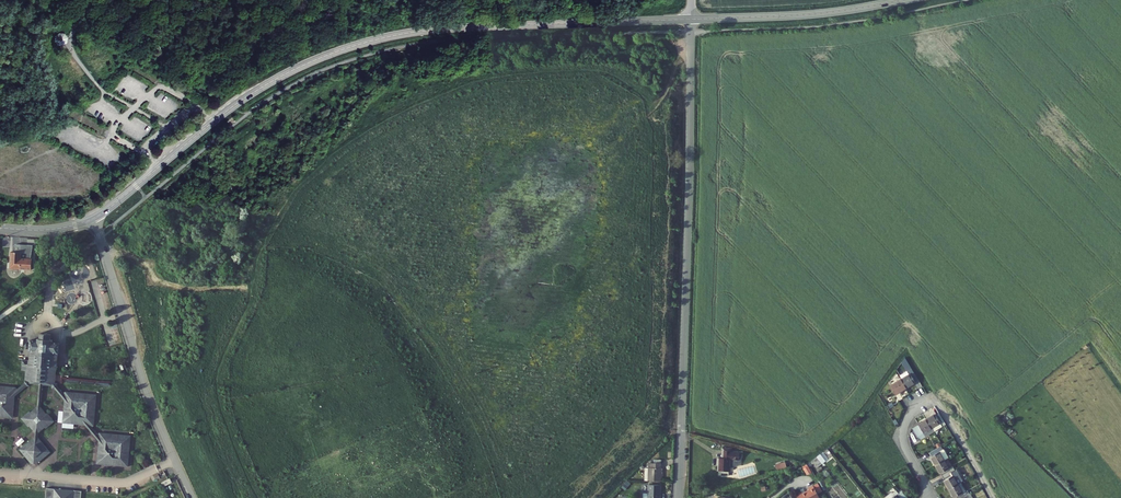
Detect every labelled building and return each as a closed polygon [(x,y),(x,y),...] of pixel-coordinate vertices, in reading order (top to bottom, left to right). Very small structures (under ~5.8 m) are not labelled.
[(57,33),(56,42),(66,44),(67,35),(57,33)] [(32,260),(30,260),(32,246),(15,245),(14,246),(13,246),(13,247),(13,253),(12,253),(16,270),(31,271),(32,260)] [(34,337),(34,339),(27,339),(26,350),(26,359),(19,359),(18,369),(25,370),(24,380),(22,380),(22,382),(14,388),(13,386),(0,385),(0,417),(4,417),(11,411),(12,395),(24,385),(27,385),(27,382),(36,383),(35,402),(28,408),(27,407),(22,412),(21,417),(26,423),(27,422),(33,428),(33,433),(18,445),(30,459),(36,459),(50,448),(37,433),(37,428),(43,423),(44,424),(50,419),(51,414),(45,408),(44,409),(39,403),(40,383),(50,384),(50,386),(52,387),(62,398),(61,415),(67,421),(83,423),(97,439),(100,442),(99,459),(115,460),(115,463),(127,464),(129,436),(127,436),(126,434),(126,432),(98,430),(96,432),(90,425),(92,423),(94,396),(92,395),(91,393),(91,392),(63,390),(61,392),(55,384),(55,382),(52,382),(54,352),(55,352),(56,341),(49,341),(49,338),(47,338),(36,337),(34,337)] [(907,377),(900,382),(904,389),(912,385),(912,384),(916,382),(904,364),(900,367),(907,377)] [(900,382),(889,388),(893,396),(904,389),(900,382)] [(932,417),(923,422),(929,433),(939,428),(936,424),(940,422),(936,415),(932,417)] [(923,422),(911,429),(917,440),(929,433),(923,422)] [(100,442),(97,439),(96,461),(115,463),(115,460),(99,459),(100,442)] [(737,447),(728,447),(728,455),(724,455),(724,468),(725,468),(725,472),(735,473),(735,468),(735,455),(737,455),(737,447)] [(928,459),(932,467),(941,462),(946,460),(941,451),(940,452),(938,448),(926,455),(928,459)] [(822,452),(818,456),(824,463),(828,459),(822,452)] [(648,476),(664,477),(665,460),(655,459),(655,463),(653,463),(649,463),(648,476)] [(947,474),(941,462),(932,467),(937,475),(938,475),(940,478),(947,474)] [(941,482),(946,491),(957,485),(951,472),(947,474),(940,478),(942,482),(941,482)] [(164,487),(172,483),(170,479),(162,483),(164,487)] [(820,480),(815,482),(816,484),(809,488),(809,487),(803,490),(808,497),(814,497),(820,495),(821,496),(825,493),(824,493),(825,490),(820,480)] [(653,481),(652,497),(663,497),(665,481),(653,481)] [(836,489),(844,497),(846,497),(848,496),(836,484),(832,487),(835,490),(836,489)] [(946,491),(950,497),(963,497),(964,497),(957,485),(946,491)] [(73,488),(54,487),(53,497),(70,497),(73,497),(73,488)] [(908,487),(905,490),(911,497),(914,494),(908,487)] [(895,497),(910,497),(911,497),(905,490),(903,492),(901,490),(899,490),(892,495),(895,497)]
